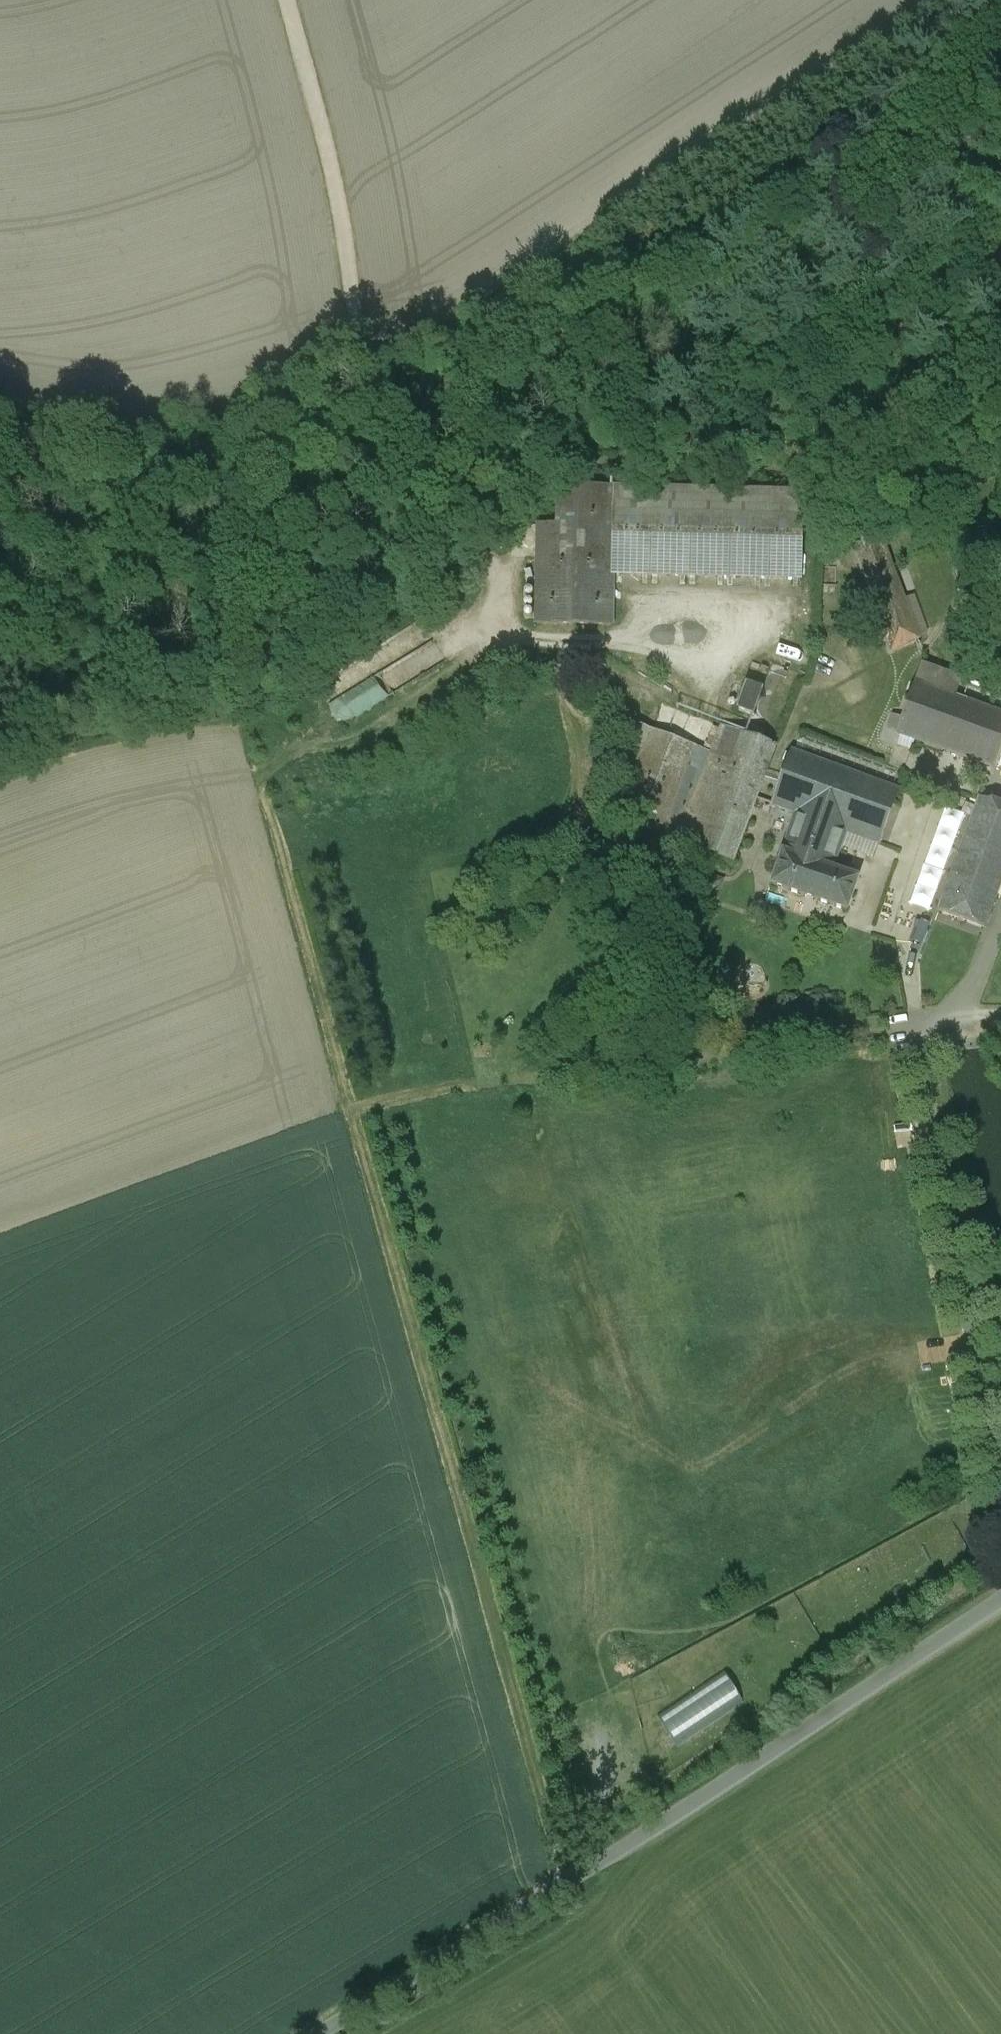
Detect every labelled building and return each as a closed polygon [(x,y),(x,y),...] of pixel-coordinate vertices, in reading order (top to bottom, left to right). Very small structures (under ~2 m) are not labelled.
[(569,534),(570,488),(558,487),(558,497),(557,525),(538,524),(538,534),(569,534)] [(613,488),(570,488),(569,534),(538,534),(536,624),(610,625),(611,574),(613,488)] [(803,492),(613,488),(611,574),(802,578),(803,513),(803,492)] [(819,493),(804,493),(803,492),(803,513),(819,514),(819,493)] [(877,529),(851,539),(867,581),(893,571),(877,529)] [(901,572),(873,581),(895,649),(923,640),(901,572)] [(342,718),(390,689),(381,675),(406,659),(395,641),(322,686),(342,718)] [(914,683),(896,734),(992,768),(1000,742),(1000,714),(914,683)] [(692,746),(633,724),(616,770),(635,778),(619,822),(659,836),(659,835),(692,746)] [(722,727),(712,754),(692,746),(659,835),(679,843),(678,843),(733,864),(776,747),(722,727)] [(898,790),(793,752),(773,806),(796,814),(845,832),(878,844),(898,790)] [(939,911),(984,927),(1000,880),(1000,806),(980,798),(939,911)] [(845,832),(796,814),(771,886),(847,912),(858,879),(832,870),(845,832)] [(722,881),(710,877),(706,889),(718,893),(722,881)]
